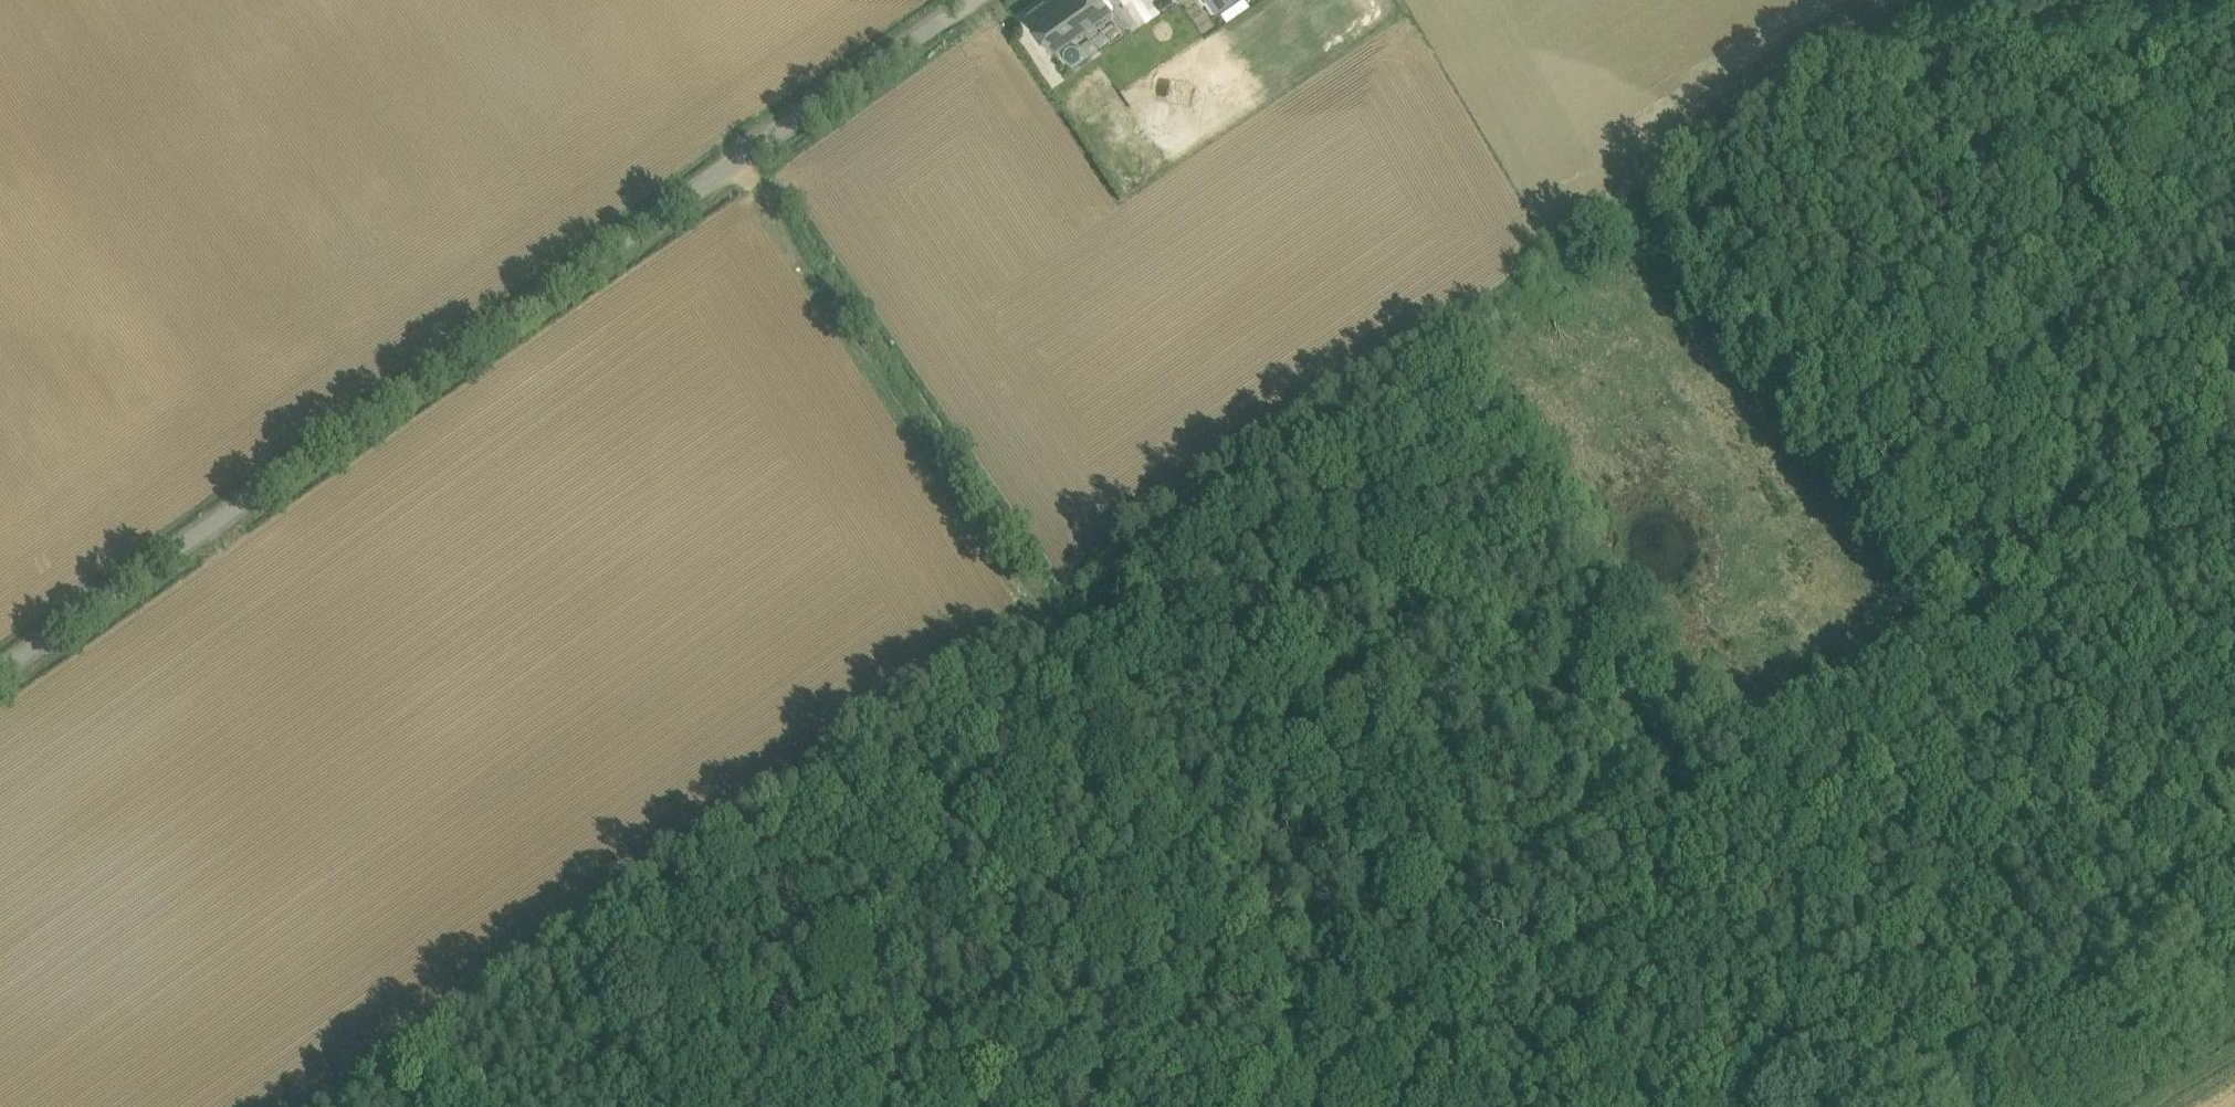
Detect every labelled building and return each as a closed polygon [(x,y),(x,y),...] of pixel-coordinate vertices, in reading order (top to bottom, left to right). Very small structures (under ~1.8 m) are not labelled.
[(1027,12),(1053,48),(1114,5),(1110,0),(1043,0),(1027,12)]
